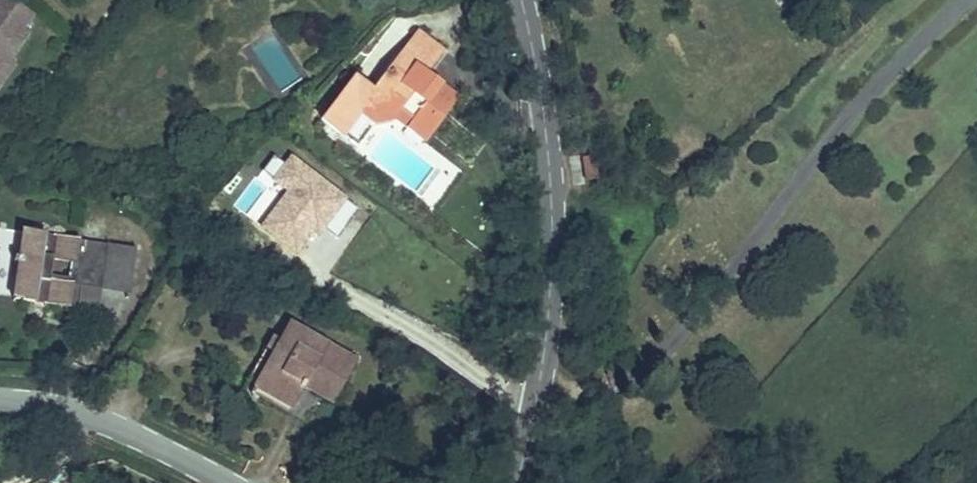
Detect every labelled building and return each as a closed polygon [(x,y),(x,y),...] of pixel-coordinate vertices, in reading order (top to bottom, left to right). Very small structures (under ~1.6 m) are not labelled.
[(0,57),(21,27),(15,23),(24,10),(10,0),(0,0),(0,58),(0,57)] [(442,49),(418,31),(400,56),(401,56),(424,73),(442,49)] [(424,141),(457,97),(439,84),(428,76),(424,73),(401,56),(400,56),(374,89),(354,74),(321,120),(343,136),(357,147),(374,124),(375,123),(394,119),(406,128),(424,141)] [(337,239),(360,208),(282,150),(237,211),(298,256),(320,226),(337,239)] [(598,178),(593,156),(580,159),(585,181),(598,178)] [(107,245),(23,232),(13,296),(34,299),(35,294),(43,296),(43,301),(64,304),(63,310),(77,312),(78,306),(98,308),(101,287),(107,245)] [(128,292),(134,248),(107,245),(101,287),(128,292)] [(13,251),(0,250),(0,272),(10,273),(13,251)] [(335,395),(355,360),(288,323),(280,338),(278,341),(257,380),(294,400),(302,386),(303,386),(307,377),(316,381),(315,384),(335,395)] [(278,341),(280,338),(274,335),(247,382),(252,386),(253,386),(257,380),(278,341)] [(315,384),(316,381),(307,377),(303,386),(302,386),(328,400),(331,402),(335,395),(315,384)] [(294,400),(257,380),(253,386),(290,407),(291,406),(294,400)]
